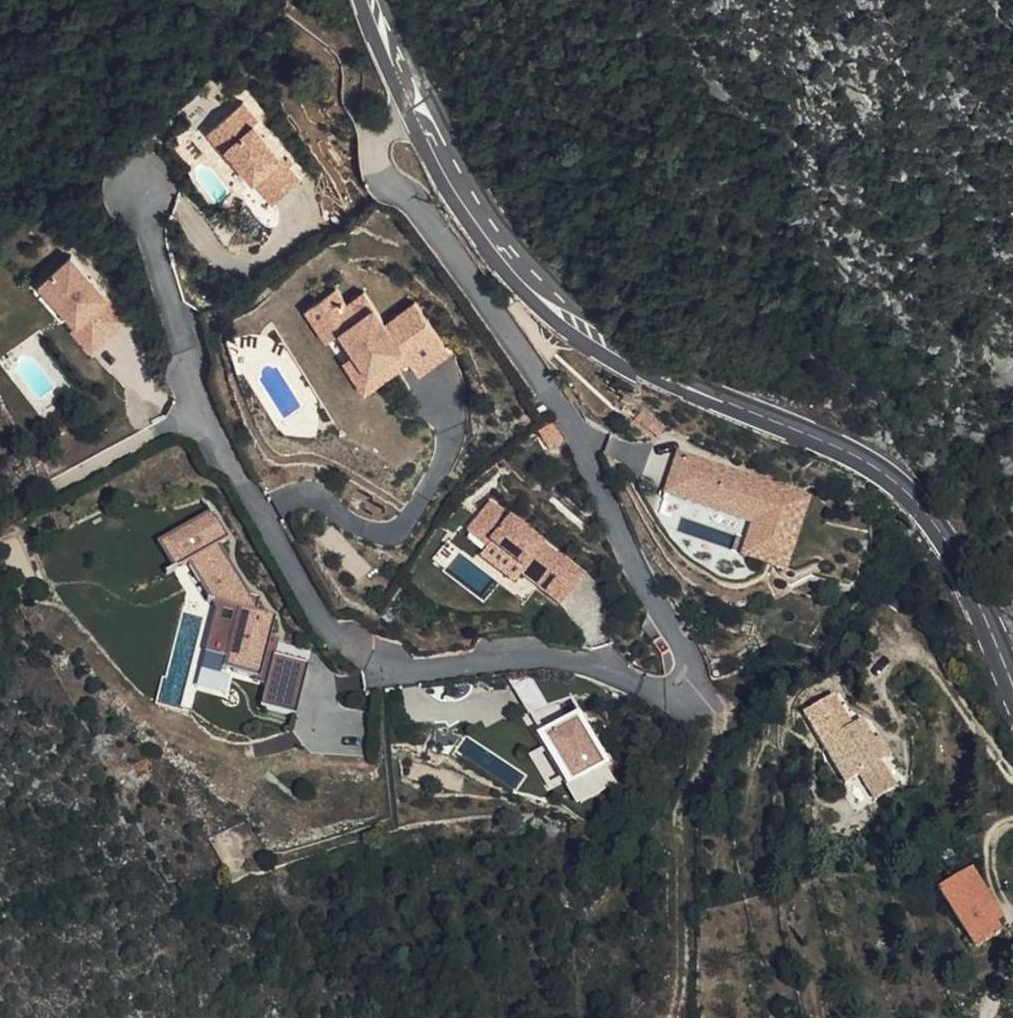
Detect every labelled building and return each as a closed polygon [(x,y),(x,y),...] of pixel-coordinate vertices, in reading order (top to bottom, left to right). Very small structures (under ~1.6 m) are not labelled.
[(237,159),(269,200),(296,178),(251,121),(255,118),(240,99),(205,127),(220,145),(224,142),(237,159)] [(224,142),(220,145),(233,162),(237,159),(224,142)] [(69,250),(40,278),(76,317),(82,312),(102,334),(127,312),(69,250)] [(76,317),(40,278),(30,286),(67,326),(71,322),(92,344),(102,334),(82,312),(76,317)] [(332,285),(303,306),(325,337),(339,327),(354,348),(367,367),(374,361),(383,374),(407,357),(417,371),(446,350),(411,300),(382,320),(360,289),(344,301),(332,285)] [(364,387),(383,374),(374,361),(367,367),(354,348),(342,356),(364,387)] [(737,476),(674,455),(672,461),(692,468),(681,502),(749,524),(754,526),(747,549),(776,559),(797,496),(767,486),(764,494),(735,484),(737,476)] [(692,468),(672,461),(661,496),(681,502),(692,468)] [(767,486),(737,476),(735,484),(764,494),(767,486)] [(754,526),(749,524),(738,557),(780,571),(803,498),(797,496),(776,559),(747,549),(754,526)] [(550,610),(576,581),(554,562),(553,564),(486,505),(468,526),(487,542),(483,545),(516,573),(524,564),(540,578),(529,591),(550,610)] [(164,536),(169,543),(216,515),(212,508),(164,536)] [(229,536),(216,515),(169,543),(182,564),(188,560),(195,557),(223,603),(239,606),(234,625),(223,622),(217,647),(227,650),(238,652),(233,670),(268,679),(261,705),(297,714),(310,661),(276,652),(263,649),(266,636),(271,637),(272,634),(276,614),(257,610),(261,596),(251,594),(220,541),(229,536)] [(518,523),(510,516),(505,521),(513,529),(518,523)] [(487,542),(468,526),(462,533),(529,591),(540,578),(524,564),(516,573),(483,545),(487,542)] [(169,543),(162,548),(174,569),(182,564),(169,543)] [(444,545),(431,559),(437,564),(449,550),(444,545)] [(195,557),(188,560),(212,600),(223,603),(195,557)] [(217,647),(223,622),(213,619),(207,645),(217,647)] [(271,637),(266,636),(263,649),(276,652),(280,636),(272,634),(271,637)] [(238,652),(227,650),(223,668),(233,670),(238,652)] [(805,713),(841,786),(861,776),(872,799),(901,785),(868,717),(851,725),(837,697),(805,713)] [(585,709),(539,729),(572,806),(618,787),(585,709)] [(994,931),(987,919),(996,914),(972,877),(939,900),(973,956),(1000,941),(994,931)] [(1003,925),(996,914),(987,919),(994,931),(1003,925)]
